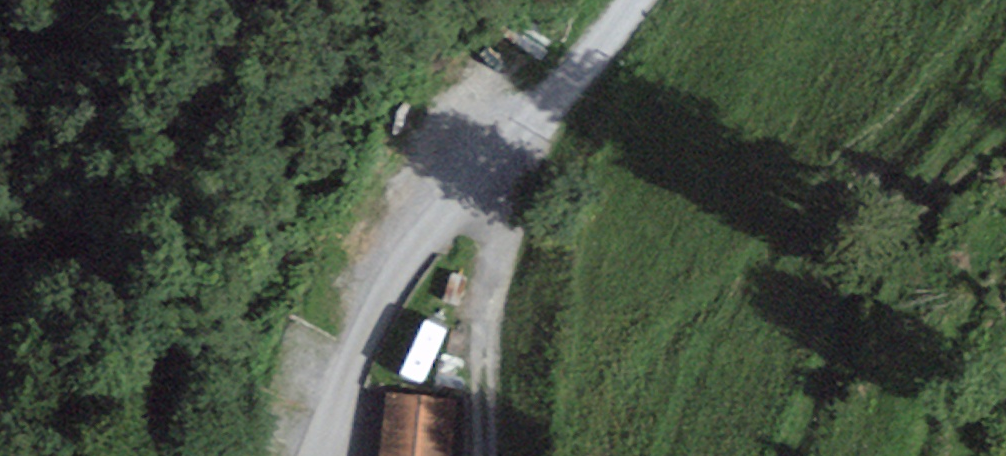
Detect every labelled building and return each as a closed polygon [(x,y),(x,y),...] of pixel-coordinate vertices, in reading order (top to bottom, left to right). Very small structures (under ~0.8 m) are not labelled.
[(381,394),(375,455),(450,455),(455,401),(381,394)]
